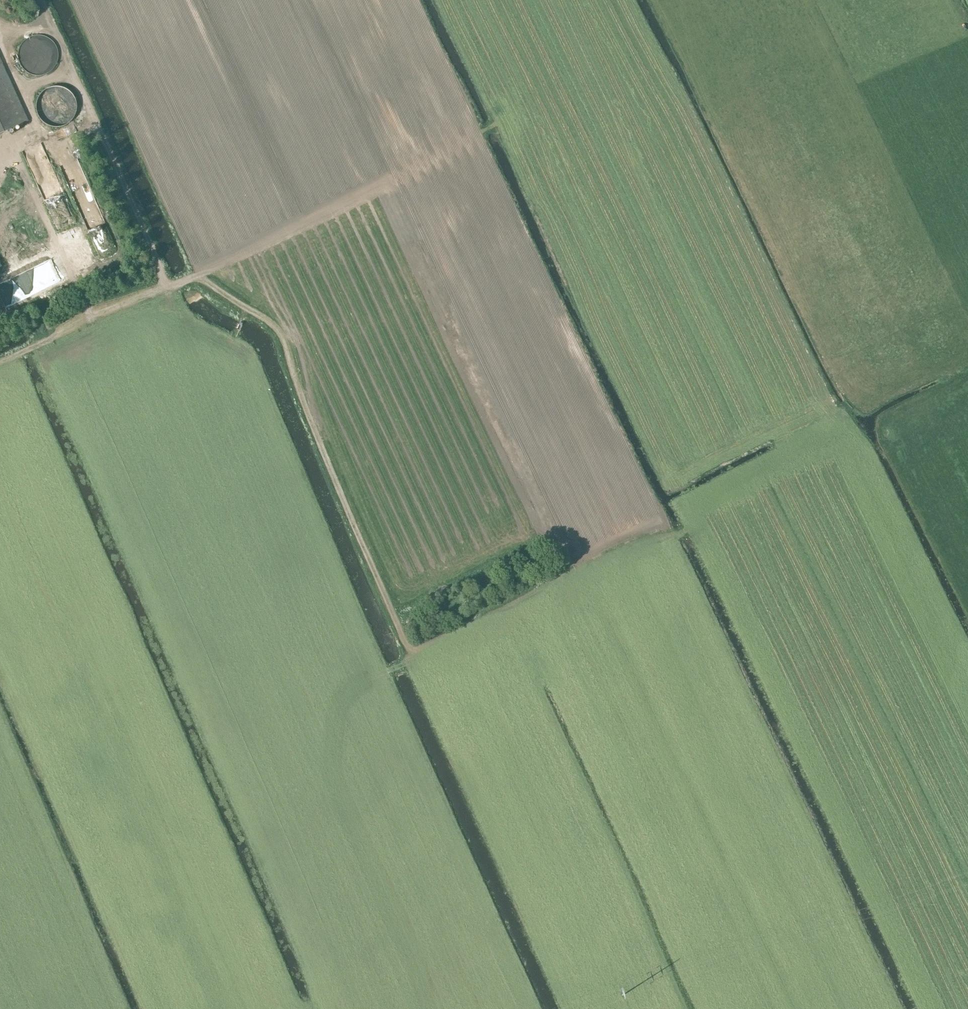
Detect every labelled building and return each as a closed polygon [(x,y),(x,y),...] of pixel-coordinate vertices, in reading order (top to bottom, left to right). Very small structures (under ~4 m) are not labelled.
[(28,121),(0,59),(0,134),(28,121)] [(49,86),(40,119),(70,127),(79,94),(49,86)] [(33,286),(26,270),(0,281),(0,282),(7,298),(33,286)]
